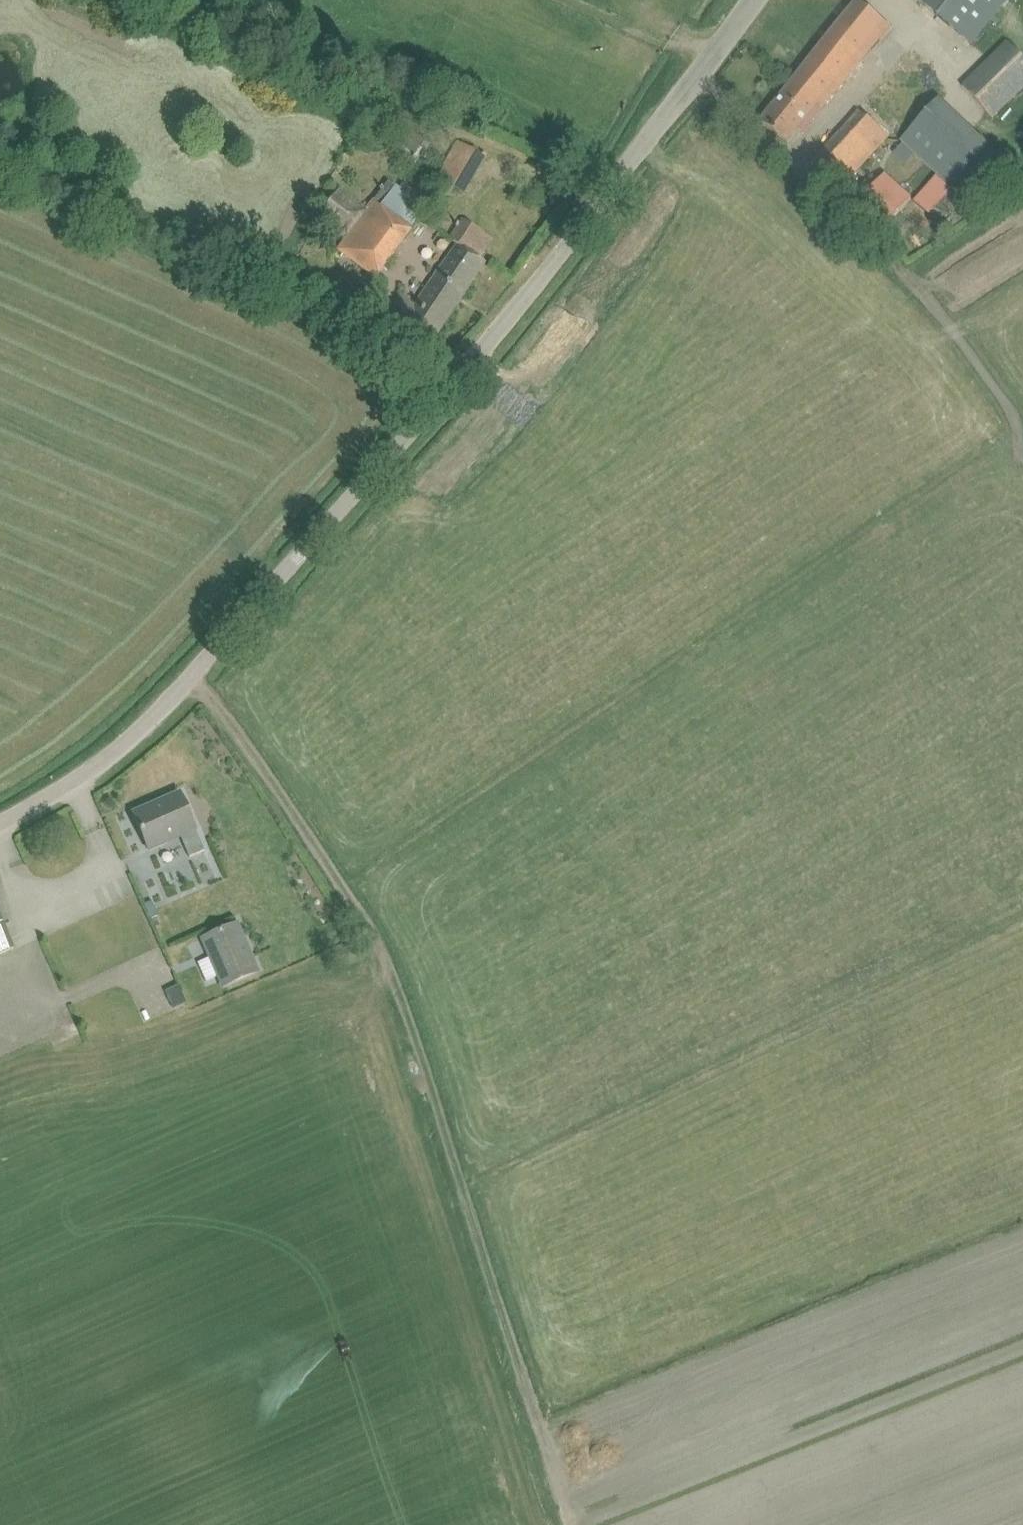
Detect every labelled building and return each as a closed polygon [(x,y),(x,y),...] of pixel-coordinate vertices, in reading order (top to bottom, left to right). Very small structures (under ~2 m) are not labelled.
[(923,3),(971,43),(1007,0),(919,0),(923,3)] [(761,121),(777,134),(788,142),(817,105),(822,108),(891,27),(858,1),(761,121)] [(962,86),(992,117),(1022,87),(1022,57),(1008,41),(962,86)] [(911,54),(813,161),(841,186),(940,82),(911,54)] [(901,140),(950,186),(968,202),(1005,162),(939,100),(901,140)] [(399,147),(410,156),(413,152),(415,154),(420,148),(426,153),(433,145),(412,129),(409,132),(404,127),(395,138),(401,143),(399,147)] [(459,139),(447,163),(472,179),(486,155),(459,139)] [(885,174),(859,202),(886,226),(911,198),(885,174)] [(936,176),(914,201),(932,216),(954,191),(936,176)] [(337,249),(376,278),(428,208),(388,179),(367,208),(339,188),(318,216),(346,237),(337,249)] [(375,332),(402,350),(419,361),(485,261),(480,258),(493,239),(462,218),(449,238),(457,244),(434,274),(413,305),(399,295),(375,332)] [(133,814),(141,832),(148,849),(181,836),(190,857),(205,850),(194,824),(182,797),(154,810),(152,806),(133,814)] [(14,947),(0,917),(0,953),(14,947)] [(238,920),(200,937),(222,986),(260,970),(238,920)]
